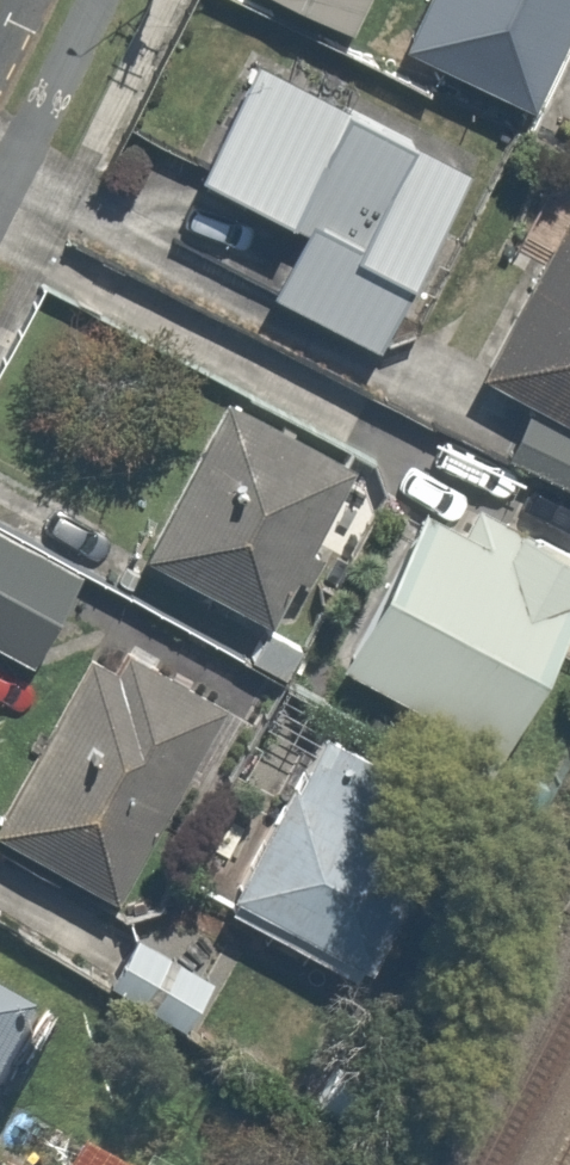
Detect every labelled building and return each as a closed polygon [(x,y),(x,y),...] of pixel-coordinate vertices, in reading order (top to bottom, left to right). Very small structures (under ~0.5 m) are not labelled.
[(356,0),(303,0),(345,22),(356,0)] [(569,18),(569,0),(411,0),(397,29),(533,95),(569,18)] [(380,342),(472,160),(251,46),(191,162),(297,216),(263,282),(380,342)] [(485,383),(569,429),(569,226),(485,383)] [(277,615),(355,454),(213,385),(135,546),(277,615)] [(534,412),(512,462),(569,492),(569,432),(534,412)] [(569,603),(569,523),(465,467),(438,516),(415,504),(336,652),(424,699),(407,731),(481,771),(569,603)] [(22,656),(73,559),(0,522),(0,644),(22,656)] [(219,697),(95,625),(0,789),(0,826),(108,889),(219,697)] [(463,798),(316,714),(214,893),(361,977),(463,798)] [(129,915),(90,980),(175,1032),(214,967),(129,915)] [(55,1002),(0,972),(0,1103),(55,1002)] [(82,1164),(137,1164),(95,1141),(82,1164)]
